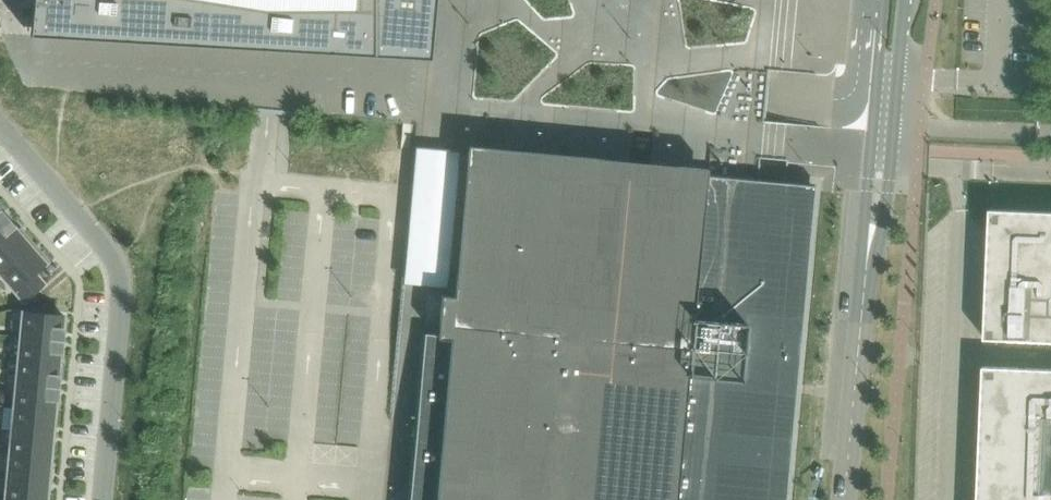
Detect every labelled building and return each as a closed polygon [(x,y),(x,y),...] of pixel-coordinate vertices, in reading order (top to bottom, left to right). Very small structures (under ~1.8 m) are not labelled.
[(26,88),(28,88),(252,109),(262,110),(280,111),(293,112),(384,121),(403,123),(408,123),(412,124),(422,125),(423,125),(455,128),(463,128),(463,129),(461,143),(461,148),(461,149),(458,180),(456,205),(448,286),(447,295),(442,295),(428,293),(425,333),(417,411),(417,413),(418,413),(418,414),(414,465),(414,466),(410,499),(775,499),(778,474),(788,475),(793,420),(776,418),(779,393),(778,393),(778,392),(779,383),(784,329),(798,183),(758,180),(758,177),(756,177),(757,176),(758,156),(760,156),(763,121),(766,97),(768,69),(775,0),(34,0),(31,27),(31,35),(26,86),(26,88)] [(991,209),(990,234),(986,338),(1050,341),(1050,211),(991,209)] [(14,226),(0,210),(0,238),(14,226)] [(0,238),(0,269),(29,244),(30,245),(33,242),(25,233),(22,236),(14,226),(0,238)] [(0,269),(0,273),(24,301),(44,283),(35,272),(44,264),(49,260),(41,252),(38,254),(30,245),(29,244),(0,269)] [(23,312),(21,336),(62,340),(64,315),(23,312)] [(21,336),(19,359),(60,363),(62,340),(21,336)] [(19,359),(17,383),(57,387),(60,363),(19,359)] [(985,366),(979,499),(1050,499),(1050,368),(985,366)] [(17,383),(14,406),(55,410),(57,387),(17,383)] [(14,406),(12,430),(53,434),(55,410),(14,406)] [(12,430),(10,453),(51,457),(53,434),(12,430)] [(10,453),(8,477),(48,480),(51,457),(10,453)] [(6,499),(47,499),(48,480),(8,477),(6,499)]
